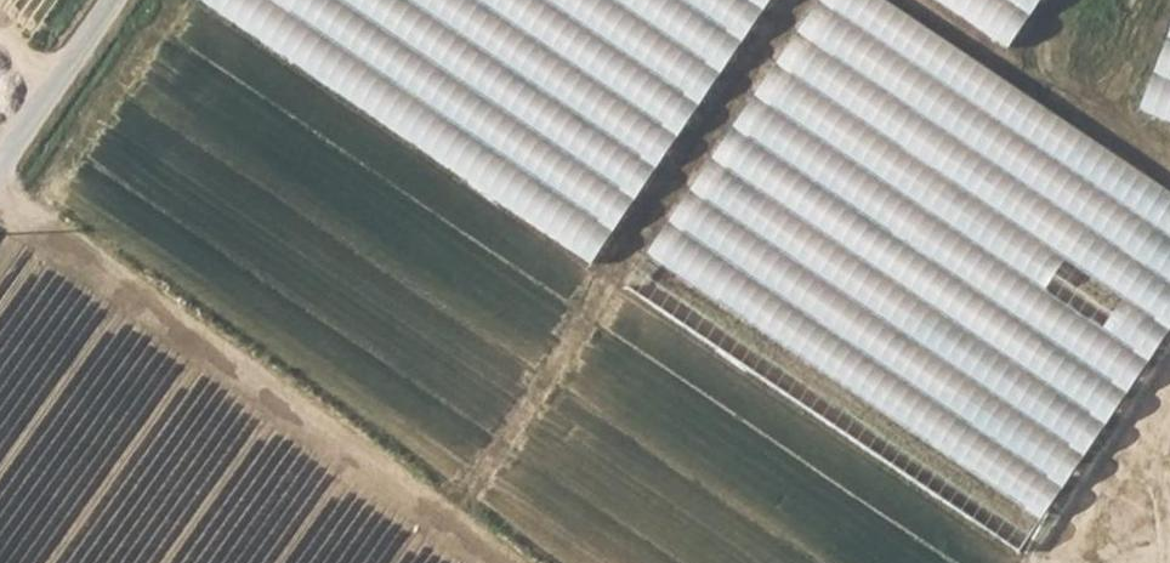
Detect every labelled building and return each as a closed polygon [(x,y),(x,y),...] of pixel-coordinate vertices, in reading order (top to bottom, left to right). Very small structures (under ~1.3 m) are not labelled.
[(751,30),(709,0),(203,0),(592,264),(751,30)] [(751,30),(771,0),(709,0),(751,30)] [(909,144),(970,57),(886,0),(820,0),(784,54),(909,144)] [(1010,0),(938,0),(987,33),(1010,0)] [(987,33),(1009,48),(1042,0),(1010,0),(987,33)] [(1141,110),(1169,122),(1169,36),(1141,110)] [(626,287),(749,370),(909,144),(784,54),(626,287)] [(970,57),(909,144),(749,370),(1020,553),(1169,331),(1169,192),(970,57)]
